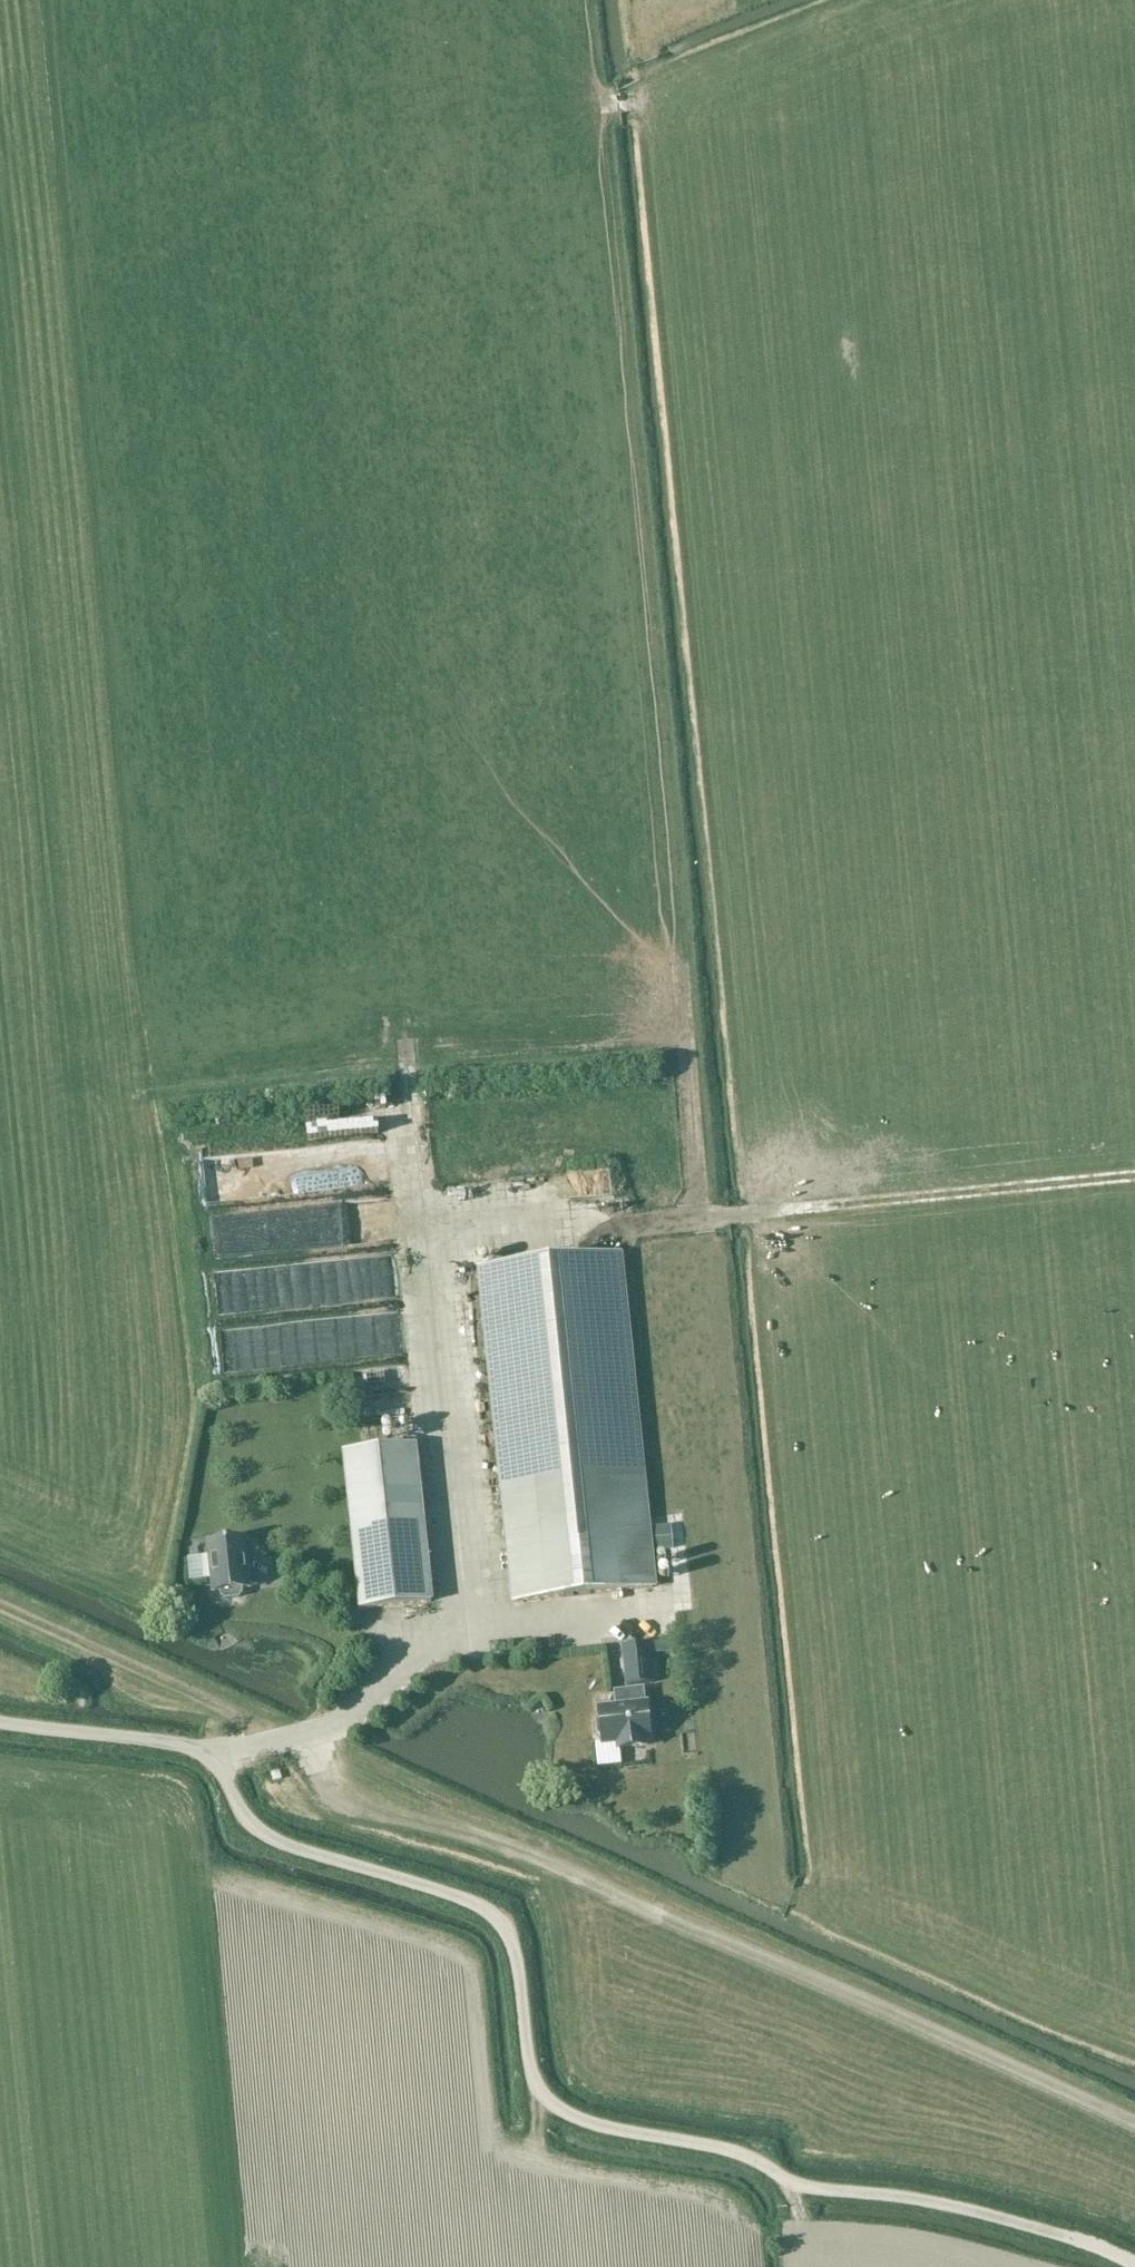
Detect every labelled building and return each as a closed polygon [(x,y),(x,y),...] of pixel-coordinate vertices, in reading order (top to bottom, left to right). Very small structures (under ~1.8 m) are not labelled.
[(516,1602),(653,1588),(649,1553),(619,1257),(482,1271),(516,1602)] [(344,1453),(360,1610),(431,1602),(415,1446),(344,1453)] [(647,1529),(649,1553),(669,1551),(673,1551),(670,1527),(647,1529)] [(211,1556),(190,1559),(192,1581),(213,1578),(215,1592),(221,1592),(222,1597),(225,1600),(239,1599),(243,1594),(242,1589),(248,1589),(244,1540),(210,1543),(211,1556)] [(653,1684),(649,1644),(622,1647),(627,1687),(653,1684)] [(600,1717),(597,1721),(598,1735),(602,1738),(603,1744),(597,1744),(599,1767),(621,1764),(619,1750),(645,1747),(645,1741),(650,1740),(647,1705),(645,1705),(643,1690),(625,1692),(627,1707),(599,1710),(600,1717)]
